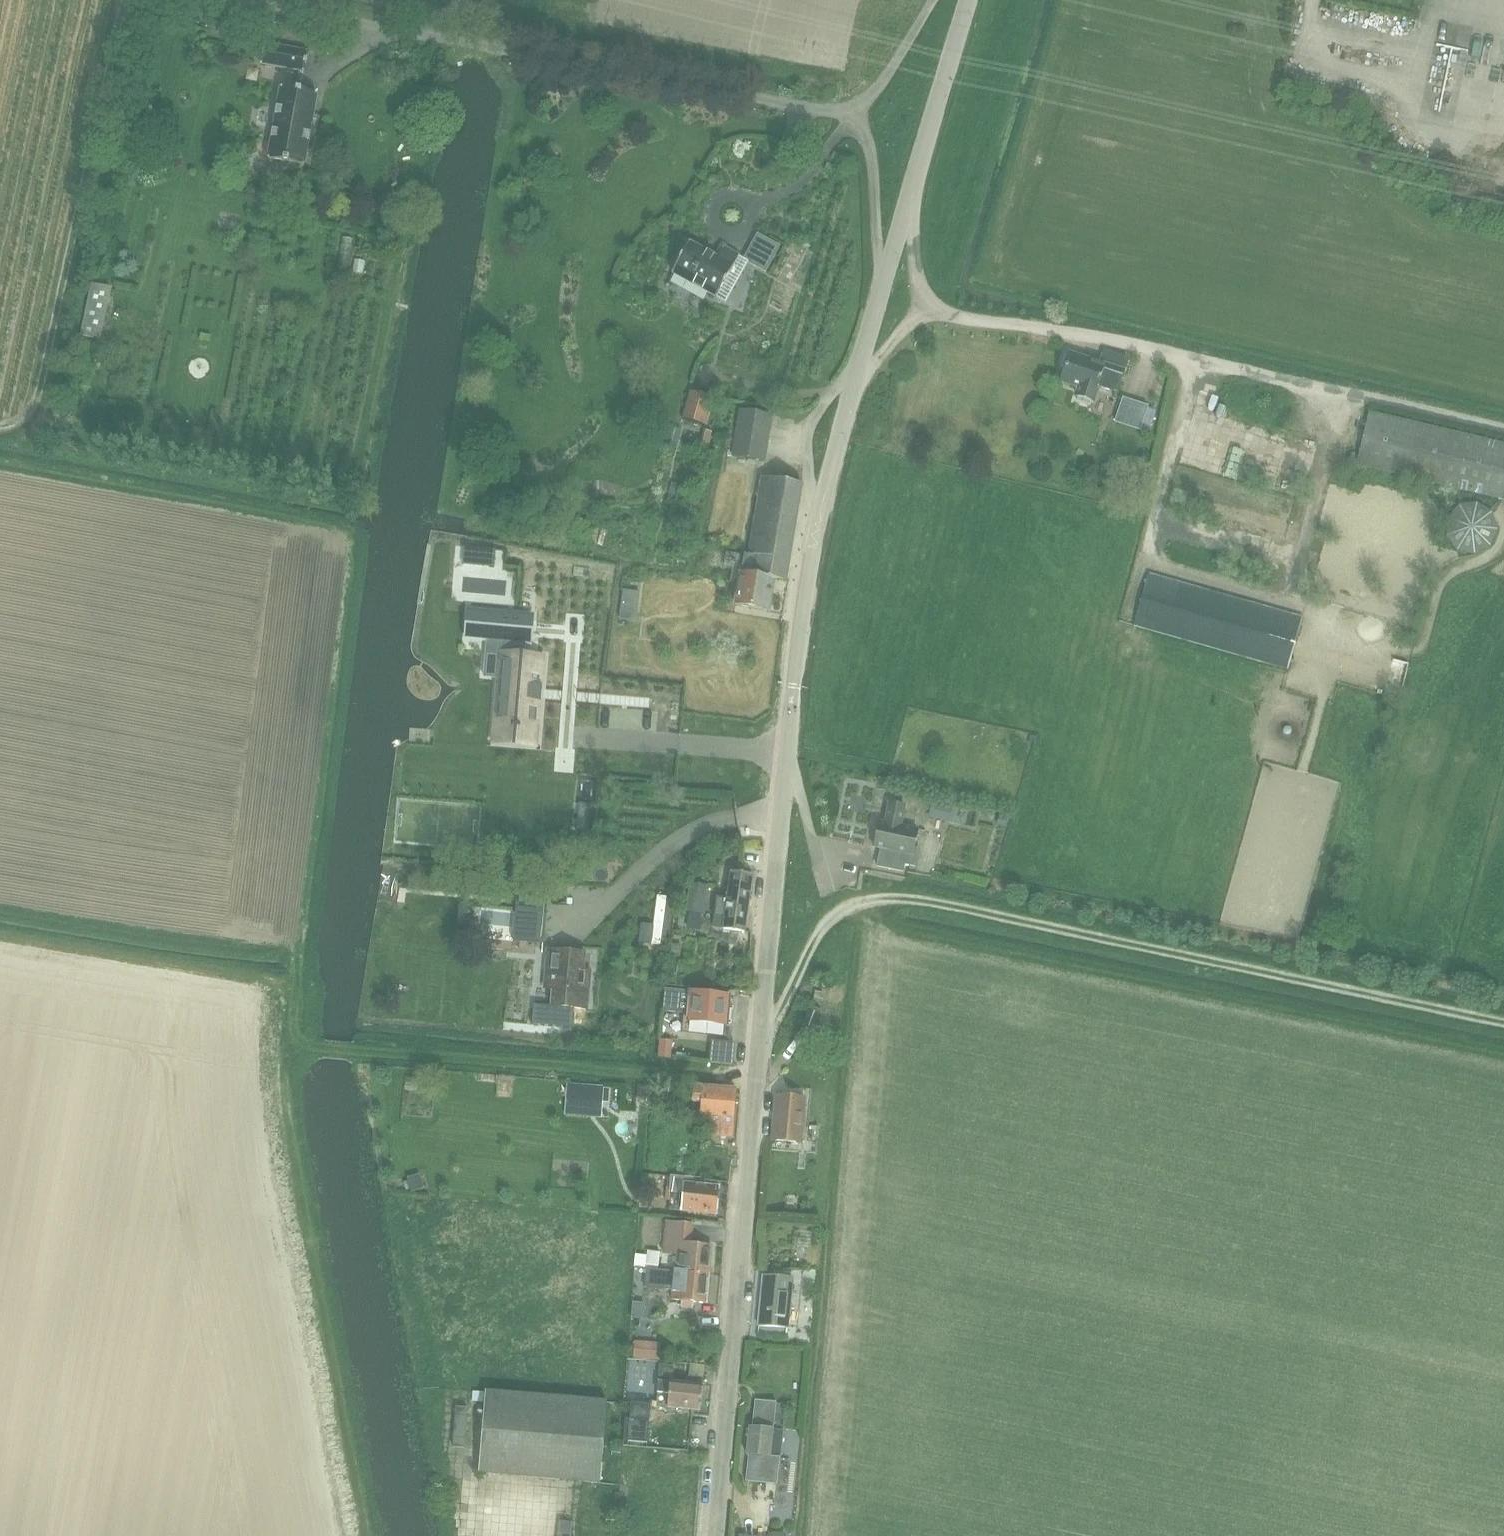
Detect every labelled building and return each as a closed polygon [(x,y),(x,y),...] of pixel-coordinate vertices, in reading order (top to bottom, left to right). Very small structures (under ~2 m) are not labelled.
[(310,52),(266,43),(262,65),(306,74),(310,52)] [(281,88),(268,159),(306,166),(319,95),(281,88)] [(691,241),(672,274),(716,299),(741,256),(725,247),(719,257),(691,241)] [(92,283),(81,336),(102,340),(113,287),(92,283)] [(1116,404),(1117,401),(1131,361),(1105,352),(1101,365),(1070,354),(1069,357),(1066,356),(1061,369),(1065,370),(1061,383),(1081,390),(1077,400),(1080,400),(1079,404),(1091,409),(1092,405),(1094,405),(1099,392),(1117,398),(1115,404),(1116,404)] [(691,391),(683,419),(706,425),(714,397),(691,391)] [(1117,423),(1141,431),(1149,408),(1124,400),(1117,423)] [(767,463),(774,416),(740,411),(733,458),(767,463)] [(1370,413),(1358,464),(1503,499),(1503,445),(1370,413)] [(701,444),(709,447),(713,432),(705,430),(701,444)] [(749,557),(745,556),(742,573),(740,573),(735,606),(770,612),(775,581),(788,583),(804,485),(763,478),(749,557)] [(1149,574),(1135,625),(1134,627),(1289,672),(1304,618),(1149,574)] [(470,616),(469,639),(487,640),(503,642),(501,655),(498,683),(495,733),(537,736),(543,659),(526,658),(527,643),(531,644),(533,621),(470,616)] [(934,802),(930,818),(951,822),(954,806),(953,806),(939,803),(934,802)] [(578,803),(574,830),(588,831),(591,805),(578,803)] [(903,826),(907,807),(889,803),(885,823),(880,822),(874,849),(881,850),(877,867),(905,873),(906,866),(919,869),(923,852),(917,851),(921,830),(903,826)] [(1000,816),(998,824),(1007,827),(1009,818),(1000,816)] [(725,930),(746,933),(754,875),(730,872),(727,899),(718,898),(715,919),(726,920),(725,930)] [(691,887),(688,915),(703,917),(705,903),(707,889),(703,889),(691,887)] [(504,916),(502,939),(544,943),(546,914),(517,912),(516,917),(504,916)] [(671,944),(670,956),(678,957),(681,958),(683,945),(671,944)] [(534,1004),(533,1025),(573,1028),(575,1009),(590,1010),(593,970),(586,970),(588,953),(547,949),(544,990),(552,991),(550,1006),(534,1004)] [(629,959),(627,977),(639,979),(641,960),(629,959)] [(664,1011),(687,1014),(686,1025),(708,1027),(709,1024),(729,1026),(731,996),(699,994),(699,991),(693,990),(665,989),(664,1011)] [(817,1029),(824,1010),(811,1006),(804,1024),(817,1029)] [(660,1040),(659,1058),(672,1059),(673,1041),(660,1040)] [(712,1041),(710,1063),(734,1066),(736,1051),(725,1050),(726,1043),(712,1041)] [(568,1084),(567,1099),(603,1102),(604,1088),(605,1086),(568,1084)] [(651,1086),(639,1085),(638,1097),(650,1098),(651,1086)] [(670,1085),(669,1095),(693,1097),(693,1104),(702,1105),(701,1119),(711,1120),(710,1136),(733,1138),(736,1090),(694,1087),(670,1085)] [(773,1140),(801,1143),(805,1099),(777,1097),(773,1140)] [(393,1170),(392,1187),(447,1192),(448,1175),(450,1160),(432,1158),(431,1173),(393,1170)] [(670,1202),(669,1210),(681,1211),(681,1212),(717,1215),(720,1186),(694,1184),(695,1179),(671,1176),(670,1193),(671,1193),(670,1202)] [(665,1242),(663,1255),(676,1256),(674,1271),(710,1274),(713,1247),(693,1245),(693,1241),(695,1224),(667,1222),(665,1242)] [(637,1255),(635,1267),(636,1267),(642,1268),(649,1268),(660,1269),(662,1252),(649,1251),(649,1256),(643,1255),(637,1255)] [(649,1268),(647,1289),(672,1291),(675,1291),(674,1302),(681,1303),(681,1307),(692,1309),(693,1303),(707,1304),(710,1274),(674,1271),(660,1269),(649,1268)] [(760,1325),(758,1337),(786,1339),(787,1328),(788,1328),(789,1325),(789,1323),(790,1312),(791,1299),(794,1280),(788,1279),(783,1279),(778,1278),(765,1277),(760,1325)] [(635,1341),(634,1359),(661,1360),(662,1343),(635,1341)] [(660,1365),(659,1379),(671,1380),(673,1366),(660,1365)] [(670,1394),(669,1408),(701,1411),(704,1384),(671,1381),(671,1382),(659,1381),(658,1393),(670,1394)] [(486,1390),(486,1391),(480,1473),(600,1483),(607,1400),(486,1390)] [(749,1457),(747,1481),(777,1484),(778,1477),(780,1461),(780,1459),(780,1458),(782,1445),(783,1431),(782,1430),(779,1430),(777,1430),(774,1430),(774,1426),(775,1420),(775,1415),(776,1413),(776,1405),(777,1403),(756,1400),(753,1428),(750,1427),(748,1457),(749,1457)] [(631,1418),(629,1441),(649,1443),(650,1420),(651,1407),(652,1404),(632,1403),(632,1405),(631,1418)]
